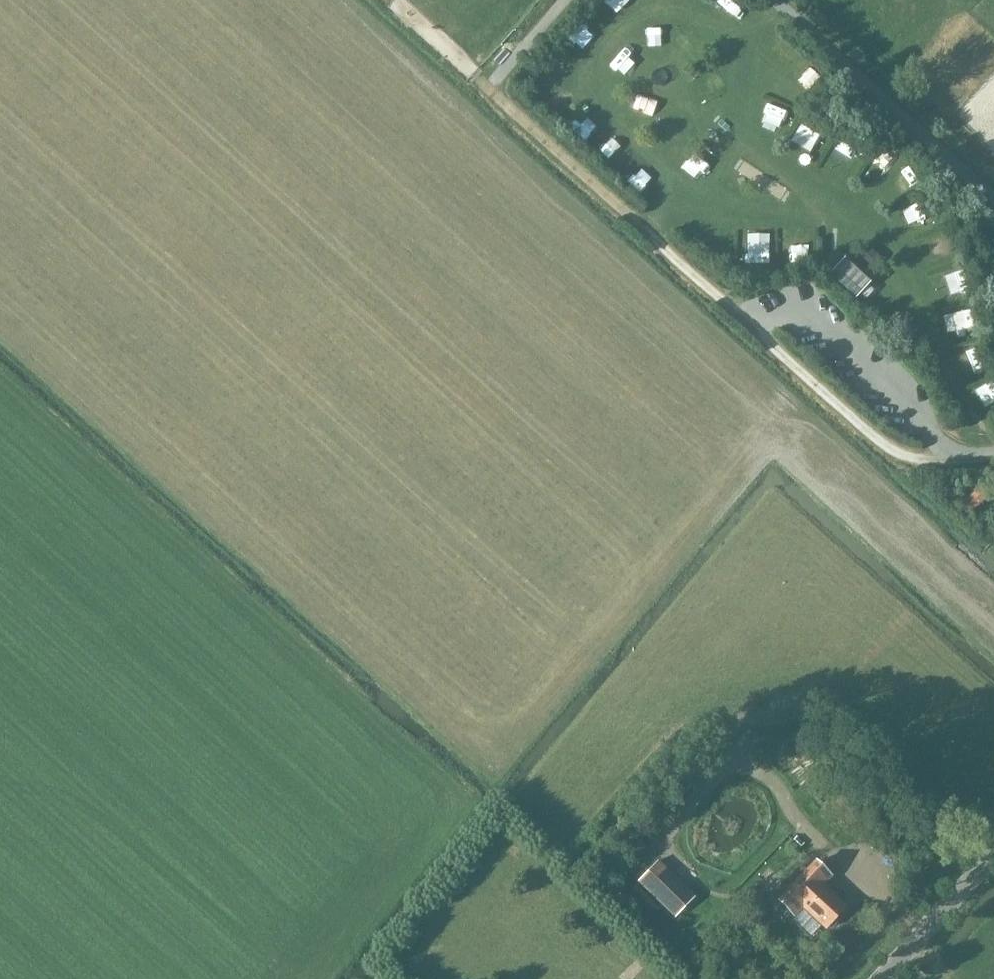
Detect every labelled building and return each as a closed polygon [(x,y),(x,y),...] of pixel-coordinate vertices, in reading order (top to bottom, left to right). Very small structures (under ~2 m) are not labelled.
[(611,0),(590,0),(604,10),(611,0)] [(807,144),(812,130),(798,126),(793,139),(807,144)] [(895,185),(904,175),(894,167),(886,177),(895,185)] [(892,209),(896,226),(913,222),(909,205),(892,209)] [(843,262),(835,271),(858,293),(867,283),(843,262)] [(935,294),(953,291),(950,273),(932,277),(935,294)] [(941,329),(957,327),(956,313),(940,315),(941,329)] [(953,377),(967,373),(961,348),(946,352),(953,377)] [(982,409),(991,390),(976,383),(967,402),(982,409)] [(663,915),(683,895),(644,858),(624,878),(663,915)] [(816,862),(779,901),(794,916),(802,908),(824,929),(826,927),(830,928),(836,922),(835,918),(845,907),(823,886),(831,877),(816,862)]
